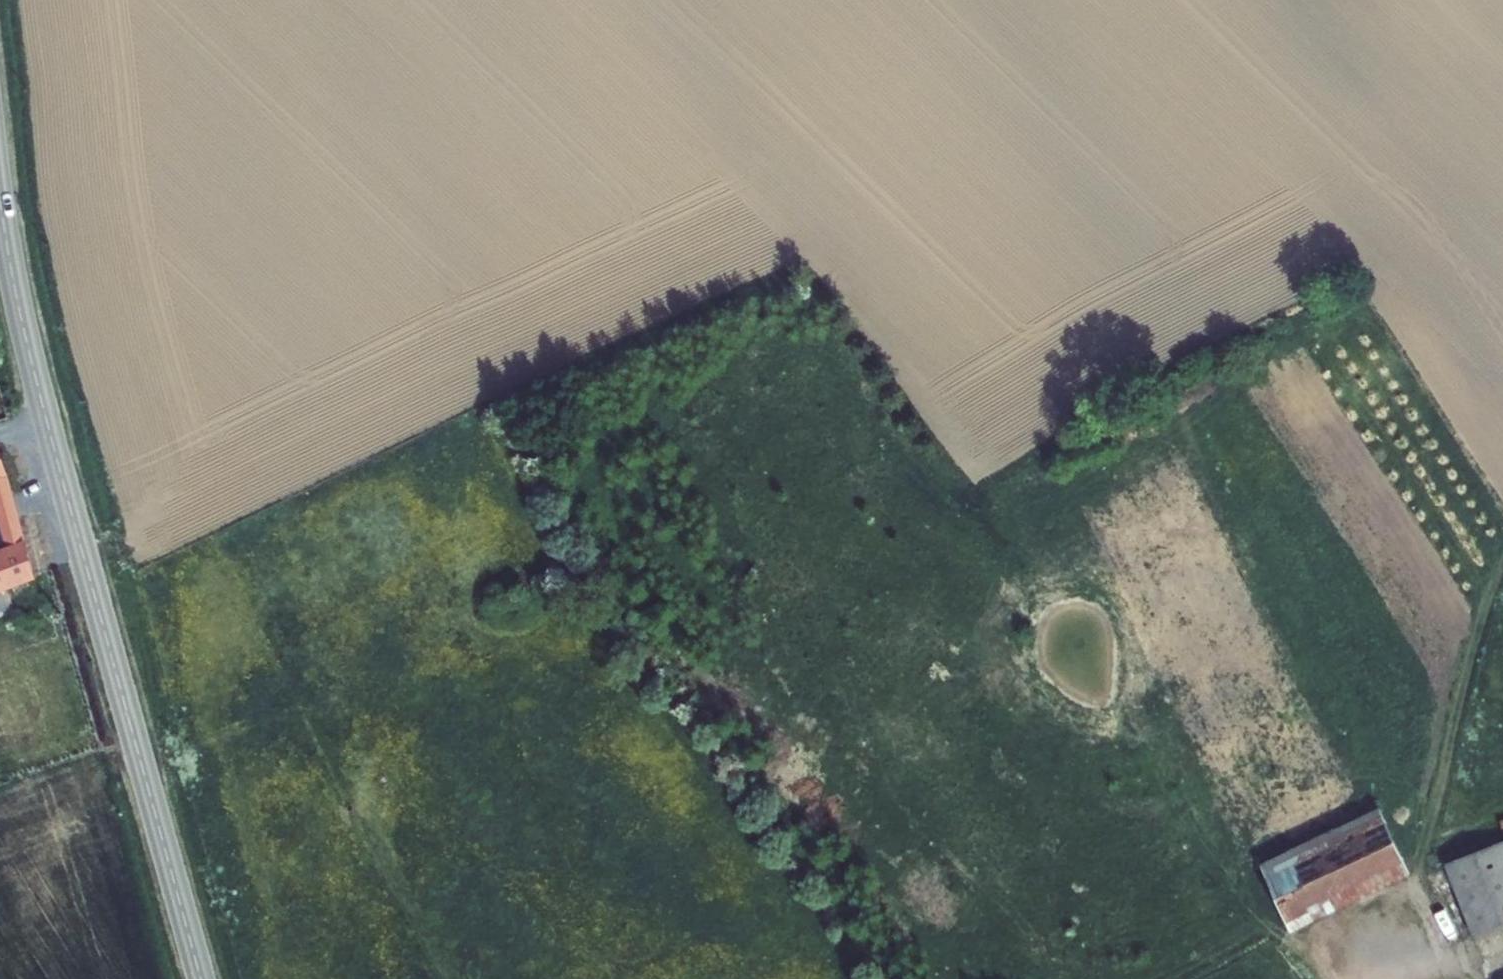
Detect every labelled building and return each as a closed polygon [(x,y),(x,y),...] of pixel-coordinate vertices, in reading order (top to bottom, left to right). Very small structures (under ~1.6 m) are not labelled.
[(12,498),(6,474),(0,453),(0,501),(12,498)] [(0,501),(0,518),(1,524),(18,519),(12,498),(0,501)] [(0,553),(0,589),(34,576),(25,544),(18,519),(1,524),(9,550),(0,553)] [(1379,811),(1260,866),(1289,930),(1407,874),(1379,811)] [(1446,865),(1473,936),(1502,924),(1502,843),(1446,865)]
